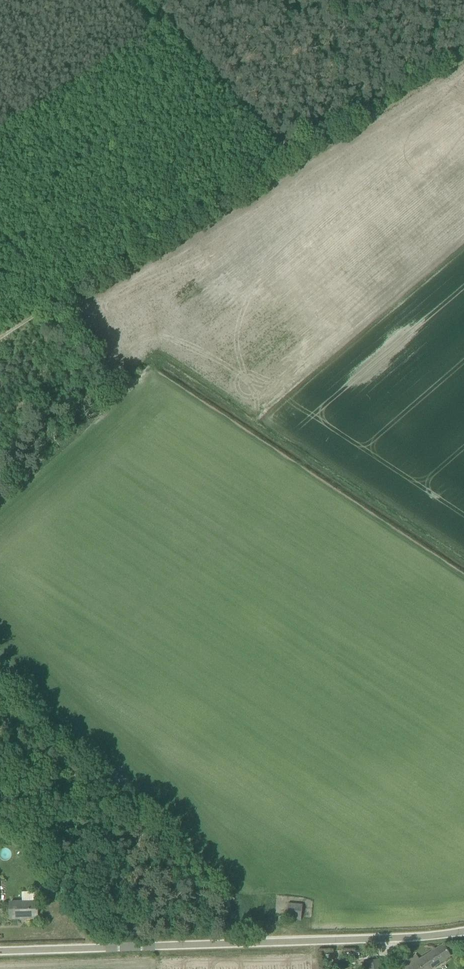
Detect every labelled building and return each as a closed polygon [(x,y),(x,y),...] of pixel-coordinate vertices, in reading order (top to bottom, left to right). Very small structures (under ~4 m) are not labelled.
[(10,919),(37,918),(37,902),(10,903),(10,919)] [(301,920),(302,908),(303,905),(288,904),(287,918),(301,920)] [(443,944),(420,960),(416,954),(399,967),(400,968),(431,968),(450,956),(443,944)] [(365,968),(383,968),(381,959),(364,962),(365,968)]
